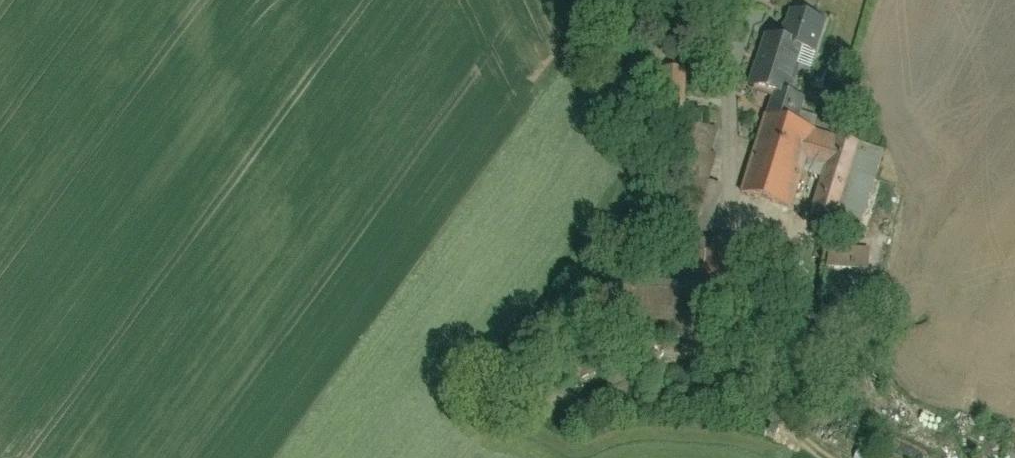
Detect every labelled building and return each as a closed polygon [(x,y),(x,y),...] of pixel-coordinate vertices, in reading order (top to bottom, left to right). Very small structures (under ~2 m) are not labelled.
[(762,41),(747,98),(793,109),(808,53),(762,41)] [(839,145),(837,154),(798,143),(801,135),(757,122),(734,199),(779,212),(792,166),(830,177),(816,221),(858,233),(880,157),(839,145)] [(814,248),(812,279),(864,282),(866,251),(814,248)]
